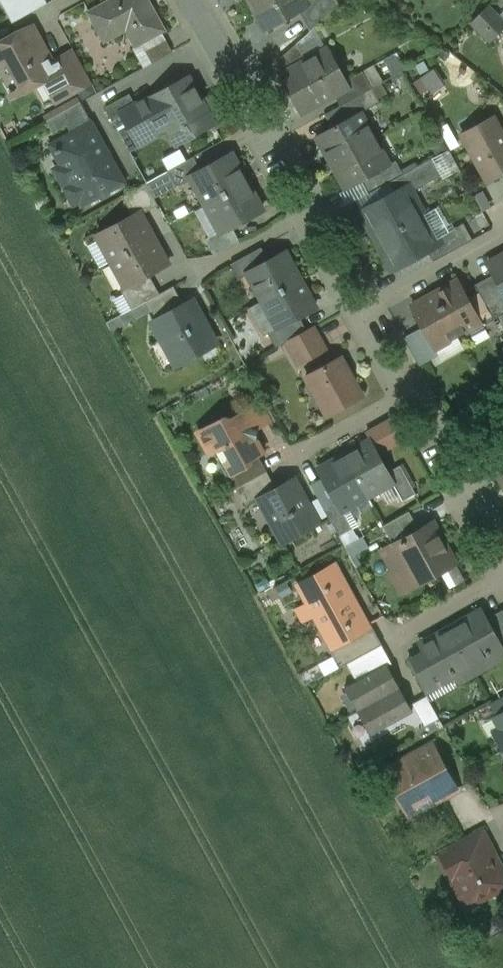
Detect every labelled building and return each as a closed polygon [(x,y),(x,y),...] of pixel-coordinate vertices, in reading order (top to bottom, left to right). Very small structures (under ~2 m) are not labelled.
[(21,18),(48,3),(47,0),(11,0),(21,18)] [(90,12),(105,39),(134,23),(143,40),(163,29),(148,0),(111,0),(90,12)] [(260,16),(262,15),(268,26),(299,9),(311,3),(310,0),(251,0),(260,16)] [(311,3),(299,9),(310,30),(339,4),(337,0),(310,0),(311,3)] [(471,22),(490,41),(502,28),(502,19),(488,5),(471,22)] [(11,55),(19,69),(14,72),(22,88),(11,94),(12,96),(38,81),(58,71),(53,61),(33,25),(0,43),(0,61),(11,55)] [(166,38),(146,50),(152,62),(173,51),(166,38)] [(297,42),(277,60),(284,72),(306,60),(297,42)] [(284,72),(282,73),(303,111),(335,94),(348,87),(344,81),(327,49),(306,60),(284,72)] [(74,50),(53,61),(58,71),(69,91),(80,85),(90,79),(74,50)] [(431,89),(443,81),(436,69),(423,77),(431,89)] [(363,70),(344,81),(348,87),(335,94),(341,105),(372,87),(363,70)] [(58,71),(38,81),(41,87),(39,91),(47,106),(81,87),(80,85),(69,91),(58,71)] [(189,74),(150,96),(164,121),(173,138),(210,118),(213,124),(215,123),(189,74)] [(341,105),(325,113),(332,126),(361,110),(362,111),(380,101),(372,87),(341,105)] [(130,93),(105,106),(113,120),(123,114),(122,111),(136,104),(130,93)] [(136,104),(122,111),(123,114),(136,137),(164,121),(150,96),(136,104)] [(81,101),(46,120),(53,132),(67,124),(73,135),(92,124),(94,124),(81,101)] [(332,126),(316,135),(331,162),(376,137),(362,111),(361,110),(332,126)] [(494,116),(461,134),(487,180),(502,171),(502,132),(494,116)] [(92,124),(73,135),(76,141),(61,149),(60,147),(55,150),(63,164),(59,166),(58,171),(62,180),(67,181),(71,179),(73,183),(70,186),(68,191),(73,199),(81,198),(84,202),(123,181),(92,124)] [(376,137),(331,162),(345,189),(361,180),(391,164),(390,163),(376,137)] [(201,169),(190,176),(191,177),(205,204),(248,181),(232,152),(201,169)] [(194,156),(169,170),(177,185),(191,177),(190,176),(201,169),(194,156)] [(404,173),(388,182),(393,193),(407,185),(411,191),(441,174),(432,157),(404,173)] [(391,164),(361,180),(368,193),(388,182),(404,173),(396,159),(390,163),(391,164)] [(248,181),(205,204),(220,230),(221,232),(232,226),(263,209),(248,181)] [(146,182),(122,195),(133,214),(139,210),(141,214),(158,204),(146,182)] [(393,193),(361,210),(369,224),(367,229),(371,235),(376,236),(377,240),(423,214),(411,191),(407,185),(393,193)] [(133,214),(97,233),(126,285),(127,287),(150,274),(169,264),(141,214),(139,210),(133,214)] [(423,214),(377,240),(379,243),(378,247),(381,255),(386,255),(393,269),(427,250),(439,243),(436,237),(423,214)] [(464,222),(436,237),(439,243),(427,250),(433,261),(473,239),(464,222)] [(220,230),(206,238),(214,254),(240,240),(232,226),(221,232),(220,230)] [(261,246),(230,263),(239,278),(248,273),(247,272),(269,260),(261,246)] [(269,260),(247,272),(248,273),(262,300),(301,279),(286,251),(269,260)] [(488,263),(493,273),(502,291),(502,255),(488,263)] [(493,273),(475,283),(481,294),(492,314),(494,318),(502,313),(502,291),(493,273)] [(150,274),(127,287),(126,285),(121,288),(132,308),(147,300),(160,293),(150,274)] [(301,279),(262,300),(277,326),(277,327),(300,315),(316,306),(301,279)] [(457,280),(449,284),(434,292),(457,335),(468,329),(480,322),(480,321),(468,301),(457,280)] [(160,293),(147,300),(157,318),(184,304),(174,285),(160,293)] [(457,335),(434,292),(422,298),(422,299),(411,305),(421,323),(435,347),(457,335)] [(481,294),(468,301),(480,321),(481,320),(492,314),(481,294)] [(194,310),(189,301),(184,304),(157,318),(153,321),(163,338),(166,336),(181,362),(216,343),(203,319),(198,318),(194,309),(194,310)] [(300,315),(277,327),(277,326),(268,331),(276,347),(287,341),(307,330),(300,315)] [(480,322),(468,329),(475,341),(489,333),(481,320),(480,321),(480,322)] [(421,323),(402,334),(419,365),(438,354),(435,347),(421,323)] [(307,330),(287,341),(294,354),(301,350),(306,360),(326,349),(314,326),(307,330)] [(341,356),(306,376),(316,394),(321,396),(330,411),(326,413),(327,414),(363,395),(341,356)] [(261,399),(226,419),(229,424),(243,416),(249,426),(259,429),(273,421),(261,399)] [(497,417),(494,414),(488,420),(492,423),(497,417)] [(243,416),(229,424),(226,419),(225,417),(199,431),(210,451),(219,446),(239,484),(234,487),(235,488),(236,488),(236,487),(267,470),(258,454),(262,451),(256,439),(259,429),(249,426),(243,416)] [(371,440),(345,455),(367,494),(392,481),(393,480),(388,471),(371,440)] [(345,455),(319,469),(336,500),(341,509),(342,508),(367,494),(345,455)] [(416,492),(401,464),(388,471),(393,480),(392,481),(402,500),(416,492)] [(267,470),(236,487),(236,488),(246,505),(259,498),(259,497),(276,487),(267,470)] [(276,487),(259,497),(259,498),(284,542),(319,522),(294,477),(276,487)] [(341,509),(336,500),(324,507),(339,535),(353,527),(342,508),(341,509)] [(409,510),(383,524),(394,544),(420,530),(409,510)] [(420,530),(394,544),(415,583),(455,562),(433,523),(420,530)] [(334,566),(301,585),(338,653),(348,648),(371,635),(365,624),(334,566)] [(502,608),(485,618),(499,644),(502,642),(502,609),(502,608)] [(481,611),(452,628),(475,671),(495,660),(489,649),(499,644),(485,618),(481,611)] [(382,643),(370,621),(365,624),(371,635),(348,648),(354,658),(361,655),(382,643)] [(452,628),(422,644),(426,651),(440,677),(450,671),(456,682),(475,671),(452,628)] [(382,643),(361,655),(371,672),(387,663),(388,664),(392,662),(382,643)] [(426,651),(408,661),(422,686),(440,677),(426,651)] [(324,661),(328,673),(345,667),(341,655),(324,661)] [(371,672),(345,687),(346,689),(350,687),(361,706),(357,709),(358,711),(362,709),(373,729),(369,731),(371,733),(413,710),(388,664),(387,663),(371,672)] [(427,695),(413,702),(426,725),(439,718),(427,695)] [(490,702),(497,716),(502,712),(502,695),(490,702)] [(496,716),(501,726),(500,729),(495,733),(502,747),(502,712),(497,716),(496,716)] [(431,752),(396,772),(413,804),(449,784),(431,752)] [(483,855),(474,838),(449,851),(458,868),(456,876),(470,901),(486,892),(488,887),(502,879),(489,852),(483,855)]
